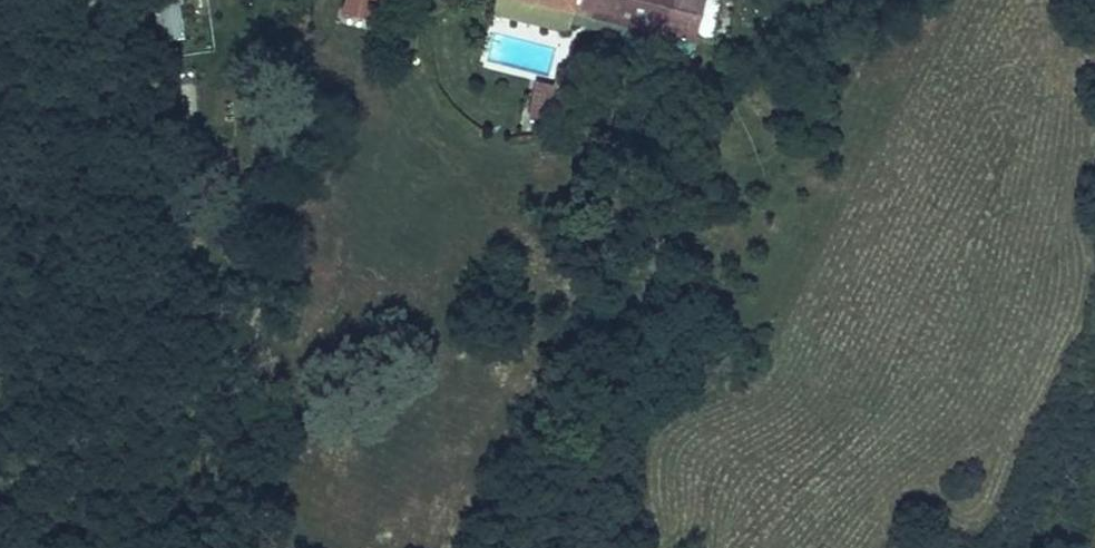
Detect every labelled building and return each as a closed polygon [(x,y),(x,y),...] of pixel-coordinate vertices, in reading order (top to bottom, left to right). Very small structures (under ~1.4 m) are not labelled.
[(154,34),(179,35),(182,1),(173,0),(156,0),(154,34)] [(527,0),(495,0),(491,14),(567,34),(570,23),(655,45),(658,33),(573,12),(527,0)] [(573,12),(658,33),(692,42),(702,0),(527,0),(573,12)] [(718,0),(706,0),(701,36),(713,38),(718,0)] [(687,63),(692,42),(658,33),(655,45),(653,55),(687,63)] [(565,104),(574,72),(558,67),(553,85),(536,81),(532,96),(565,104)] [(561,122),(566,107),(571,108),(580,73),(574,72),(565,104),(532,96),(528,114),(561,122)] [(759,366),(755,360),(749,363),(753,369),(759,366)]
